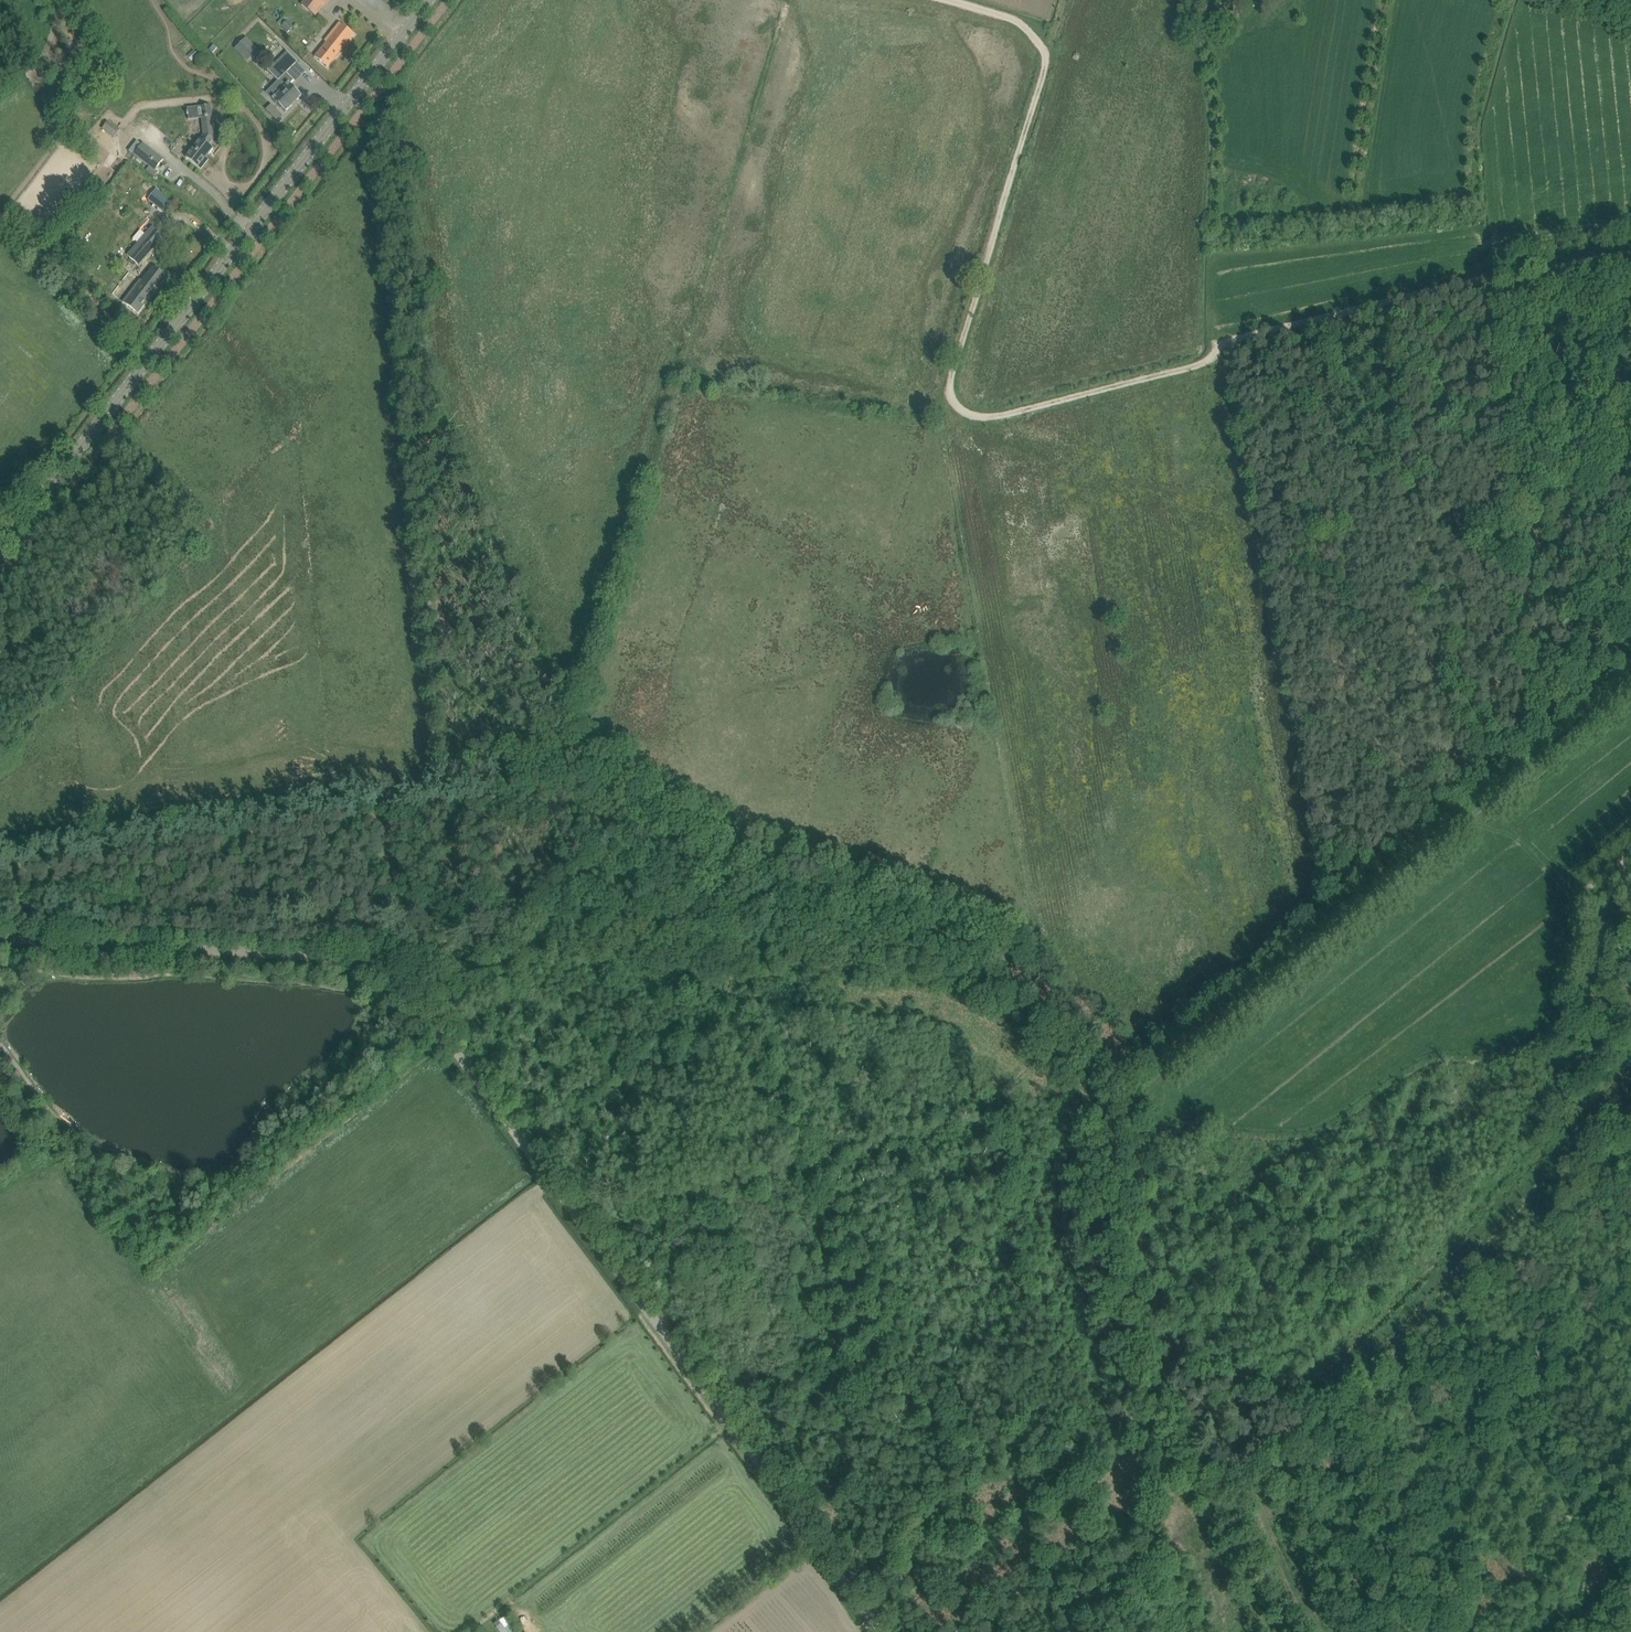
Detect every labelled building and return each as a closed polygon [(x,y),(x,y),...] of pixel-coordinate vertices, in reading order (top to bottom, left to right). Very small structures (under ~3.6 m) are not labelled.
[(328,0),(306,0),(302,4),(316,15),(328,0)] [(355,34),(346,27),(340,23),(325,41),(327,42),(315,57),(328,67),(355,34)] [(256,50),(246,39),(236,48),(247,60),(256,50)] [(296,61),(285,50),(266,70),(283,86),(271,98),(285,112),(301,95),(282,76),(296,61)] [(186,157),(201,169),(209,159),(206,157),(214,148),(209,145),(214,138),(212,115),(202,116),(204,135),(186,157)] [(113,137),(119,130),(107,121),(102,128),(113,137)] [(164,159),(143,143),(134,154),(155,170),(164,159)] [(138,264),(164,235),(153,226),(127,255),(138,264)] [(167,276),(154,266),(142,281),(141,280),(123,302),(138,313),(167,276)]
